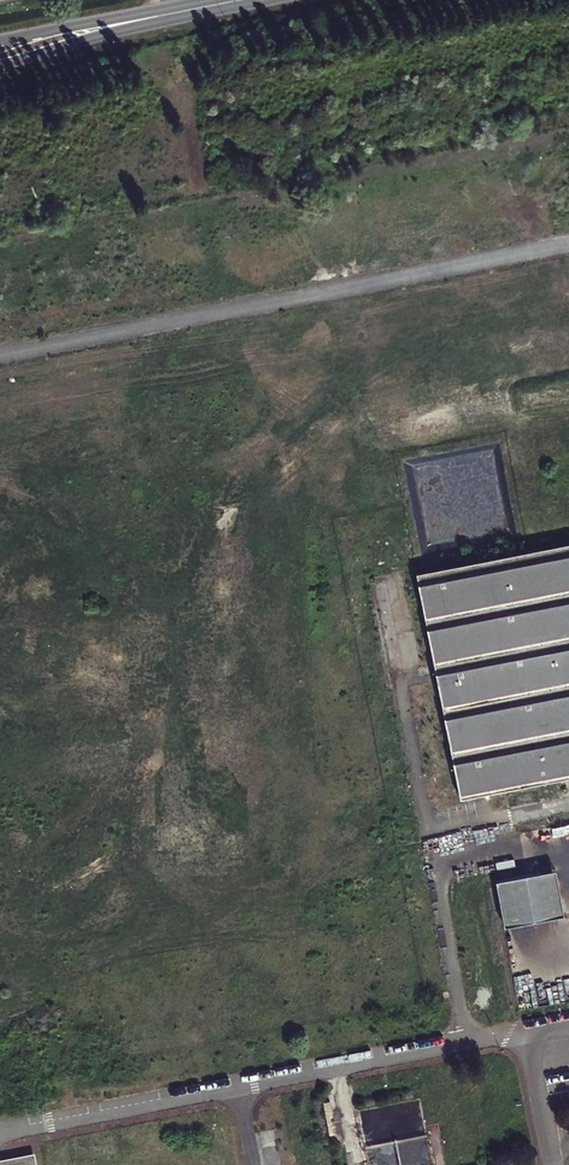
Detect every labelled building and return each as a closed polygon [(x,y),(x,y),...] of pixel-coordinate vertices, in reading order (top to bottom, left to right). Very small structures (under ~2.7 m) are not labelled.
[(506,785),(568,773),(568,541),(416,573),(462,793),(484,789),(506,785)] [(558,869),(498,880),(507,923),(566,913),(558,869)]
